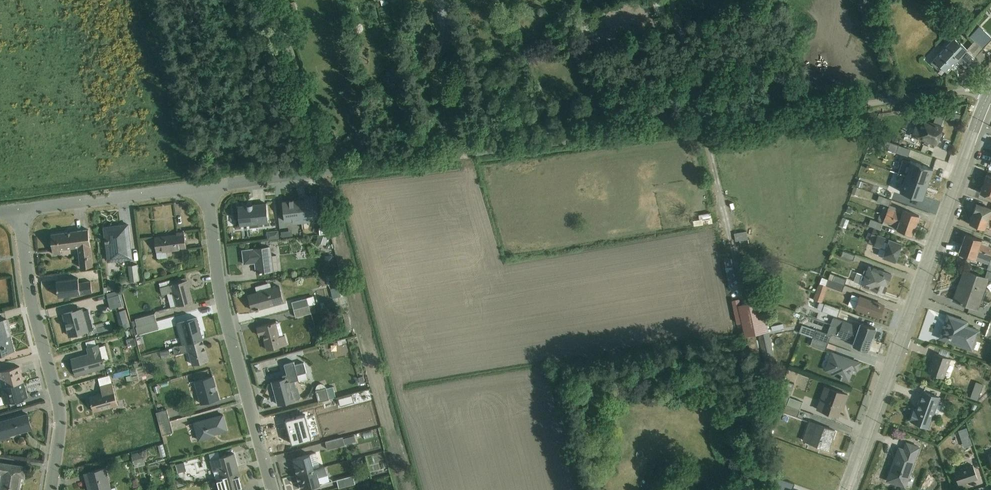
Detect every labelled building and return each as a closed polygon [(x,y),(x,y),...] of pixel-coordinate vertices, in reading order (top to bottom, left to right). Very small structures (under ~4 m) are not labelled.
[(573,12),(579,10),(576,0),(571,0),(573,12)] [(655,14),(656,14),(656,16),(663,14),(662,12),(665,12),(662,0),(652,0),(655,14)] [(294,2),(288,4),(291,12),(297,11),(294,2)] [(355,23),(352,27),(354,31),(358,33),(361,32),(363,28),(362,24),(358,22),(355,23)] [(973,32),(987,44),(990,40),(990,37),(979,26),(973,32)] [(966,50),(967,49),(954,37),(931,63),(937,69),(940,66),(946,72),(956,62),(954,61),(957,59),(965,67),(974,58),(966,50)] [(966,50),(974,58),(982,49),(974,41),(967,49),(966,50)] [(378,70),(376,79),(385,80),(387,71),(378,70)] [(359,105),(350,107),(352,114),(360,112),(359,105)] [(937,111),(934,121),(942,124),(946,115),(937,111)] [(916,128),(913,136),(936,144),(942,127),(923,121),(920,129),(916,128)] [(899,146),(883,140),(881,147),(896,152),(899,146)] [(902,159),(897,173),(904,176),(928,184),(933,169),(910,161),(910,162),(902,159)] [(923,199),(928,184),(904,176),(898,191),(923,199)] [(983,184),(980,193),(988,196),(988,197),(990,198),(990,187),(983,184)] [(854,186),(851,194),(858,196),(860,189),(854,186)] [(881,213),(916,226),(919,216),(889,205),(891,200),(879,195),(877,202),(889,206),(888,208),(883,206),(881,213)] [(299,200),(302,223),(311,222),(311,218),(318,217),(316,198),(299,200)] [(302,223),(299,200),(282,202),(285,222),(293,221),(294,224),(302,223)] [(247,205),(238,207),(240,226),(250,225),(250,228),(259,227),(258,224),(268,223),(266,204),(252,205),(252,207),(247,207),(247,205)] [(990,220),(990,208),(983,206),(983,207),(976,204),(973,214),(990,220)] [(916,226),(881,213),(878,222),(870,219),(868,225),(880,230),(883,221),(894,225),(893,228),(912,235),(916,226)] [(855,214),(853,219),(862,223),(864,218),(855,214)] [(973,214),(969,224),(985,229),(985,228),(990,230),(990,220),(973,214)] [(711,218),(693,221),(694,226),(712,223),(711,218)] [(843,218),(840,226),(846,229),(849,220),(843,218)] [(128,225),(104,228),(108,262),(132,259),(128,225)] [(88,230),(51,235),(53,254),(61,253),(61,249),(77,247),(80,268),(93,266),(88,230)] [(278,231),(267,232),(268,240),(279,238),(278,231)] [(746,231),(734,234),(735,242),(739,241),(740,247),(749,245),(746,231)] [(177,235),(154,238),(157,259),(166,257),(166,251),(186,248),(184,232),(176,233),(177,235)] [(878,236),(872,234),(868,233),(866,238),(869,239),(868,243),(874,245),(873,246),(885,249),(882,257),(895,262),(902,244),(878,236)] [(990,254),(990,243),(965,234),(962,244),(990,254)] [(319,235),(316,243),(325,245),(327,237),(319,235)] [(962,244),(958,253),(989,264),(987,270),(990,271),(990,254),(962,244)] [(271,247),(242,251),(244,265),(255,263),(256,273),(260,273),(260,274),(274,272),(274,270),(278,270),(276,255),(272,256),(271,247)] [(843,250),(841,256),(853,260),(855,255),(843,250)] [(137,265),(128,266),(130,282),(139,280),(137,265)] [(862,274),(887,284),(891,274),(868,266),(866,270),(864,270),(862,274)] [(793,270),(791,276),(797,278),(799,272),(793,270)] [(978,309),(989,279),(964,270),(953,300),(978,309)] [(887,284),(862,274),(857,272),(853,281),(884,293),(887,284)] [(803,273),(798,288),(805,290),(808,281),(807,281),(808,275),(803,273)] [(828,279),(844,285),(846,279),(830,273),(828,279)] [(844,285),(828,279),(822,277),(813,299),(819,302),(822,303),(827,286),(842,291),(844,285)] [(78,278),(56,281),(58,297),(92,293),(90,281),(79,283),(78,278)] [(171,284),(159,287),(162,295),(167,294),(171,308),(193,302),(186,278),(171,282),(171,284)] [(257,293),(248,296),(252,311),(284,303),(280,286),(271,288),(270,283),(255,287),(257,293)] [(107,287),(103,288),(104,294),(108,293),(108,290),(118,290),(118,284),(107,284),(107,287)] [(338,287),(330,289),(332,299),(340,297),(338,287)] [(117,291),(106,293),(110,309),(124,306),(121,294),(118,295),(117,291)] [(852,294),(848,305),(855,307),(855,308),(880,317),(884,306),(852,294)] [(293,310),(314,304),(316,304),(314,296),(291,302),(293,310)] [(739,305),(745,329),(754,371),(763,369),(755,334),(757,333),(765,368),(775,366),(761,300),(739,305)] [(822,303),(819,302),(817,309),(837,316),(839,309),(822,303)] [(314,304),(293,310),(295,318),(317,312),(314,304)] [(745,329),(739,305),(732,307),(738,331),(745,329)] [(83,309),(63,314),(69,336),(93,330),(88,310),(83,311),(83,309)] [(125,310),(116,312),(119,325),(129,323),(125,310)] [(348,313),(342,314),(347,331),(352,330),(348,316),(349,316),(348,313)] [(133,327),(156,321),(154,314),(135,319),(135,320),(131,321),(133,327)] [(948,315),(940,338),(973,349),(980,330),(967,325),(968,322),(948,315)] [(830,325),(872,339),(876,328),(860,323),(858,326),(832,317),(830,325)] [(182,345),(203,340),(197,319),(176,324),(182,345)] [(11,336),(7,320),(0,321),(0,339),(11,336)] [(156,321),(133,327),(135,334),(137,334),(137,335),(158,329),(156,321)] [(280,322),(257,328),(259,336),(263,335),(267,350),(287,345),(285,336),(283,336),(280,322)] [(321,325),(309,329),(311,334),(322,331),(321,325)] [(872,339),(830,325),(827,334),(802,325),(799,332),(813,338),(828,343),(831,334),(853,341),(852,345),(868,351),(872,339)] [(133,339),(126,341),(128,349),(136,347),(135,346),(137,346),(133,332),(131,333),(133,339)] [(0,339),(0,355),(15,351),(11,336),(0,339)] [(828,343),(813,338),(810,345),(825,351),(828,343)] [(203,340),(182,345),(173,348),(175,356),(188,352),(192,366),(208,361),(203,340)] [(165,342),(158,343),(160,350),(167,348),(165,342)] [(336,353),(334,342),(320,345),(323,356),(336,353)] [(96,345),(87,348),(86,348),(88,354),(71,359),(76,376),(105,368),(104,362),(106,362),(106,359),(109,359),(105,346),(100,347),(99,344),(96,345)] [(938,354),(948,358),(950,351),(941,348),(938,354)] [(832,352),(824,370),(832,373),(831,374),(841,378),(842,377),(848,379),(852,368),(857,369),(859,363),(832,352)] [(948,358),(938,354),(934,353),(927,373),(944,378),(951,359),(948,358)] [(283,379),(272,382),(278,405),(299,400),(301,397),(298,388),(296,387),(295,381),(299,380),(297,375),(306,372),(304,363),(295,365),(294,362),(284,365),(287,375),(282,376),(283,379)] [(24,382),(19,367),(0,372),(0,379),(0,381),(0,389),(0,388),(24,382)] [(771,372),(768,381),(778,384),(781,376),(771,372)] [(102,393),(86,398),(88,406),(92,405),(94,412),(118,406),(110,376),(98,380),(102,393)] [(212,377),(194,382),(200,405),(219,400),(212,377)] [(785,404),(800,409),(803,402),(790,397),(794,384),(785,381),(778,401),(785,404)] [(24,382),(0,388),(5,403),(28,397),(24,382)] [(976,382),(970,398),(978,401),(983,385),(976,382)] [(825,386),(816,409),(838,417),(843,403),(845,403),(848,395),(825,386)] [(326,388),(316,391),(319,403),(329,400),(329,399),(336,398),(333,387),(327,389),(326,388)] [(914,409),(910,421),(929,428),(934,413),(938,414),(941,405),(938,404),(940,398),(922,391),(916,410),(914,409)] [(800,409),(785,404),(782,411),(797,417),(800,409)] [(159,424),(170,422),(166,410),(156,413),(159,424)] [(11,438),(10,435),(32,429),(28,415),(0,422),(0,441),(11,438)] [(223,415),(193,423),(198,442),(215,437),(215,434),(227,431),(223,415)] [(288,444),(307,440),(302,415),(282,420),(288,444)] [(337,421),(340,430),(351,426),(348,417),(337,421)] [(809,421),(803,440),(828,449),(835,430),(809,421)] [(170,422),(159,424),(162,436),(173,433),(170,422)] [(966,427),(958,430),(962,440),(970,438),(966,427)] [(355,436),(344,439),(345,444),(356,441),(355,436)] [(343,438),(325,442),(327,450),(345,445),(343,438)] [(158,442),(152,443),(154,454),(160,453),(158,442)] [(897,481),(896,484),(905,487),(919,448),(906,443),(904,450),(899,448),(888,478),(897,481)] [(141,452),(132,454),(135,468),(145,465),(141,452)] [(210,461),(220,458),(218,452),(208,455),(210,461)] [(297,475),(321,468),(317,453),(293,459),(297,475)] [(220,458),(210,461),(215,479),(239,473),(234,454),(220,458)] [(173,470),(181,468),(178,460),(170,462),(173,470)] [(0,486),(0,488),(0,489),(19,489),(21,477),(25,477),(26,467),(0,463),(0,486)] [(973,466),(954,472),(959,485),(977,479),(973,466)] [(297,475),(301,489),(303,489),(330,483),(325,467),(321,468),(297,475)] [(84,474),(88,489),(116,489),(115,487),(111,488),(106,468),(84,474)] [(215,479),(218,489),(243,489),(241,482),(239,477),(240,477),(239,473),(215,479)] [(353,476),(337,480),(339,489),(368,480),(366,475),(357,478),(357,480),(354,481),(353,476)] [(776,477),(777,486),(776,489),(792,489),(794,483),(776,477)]
